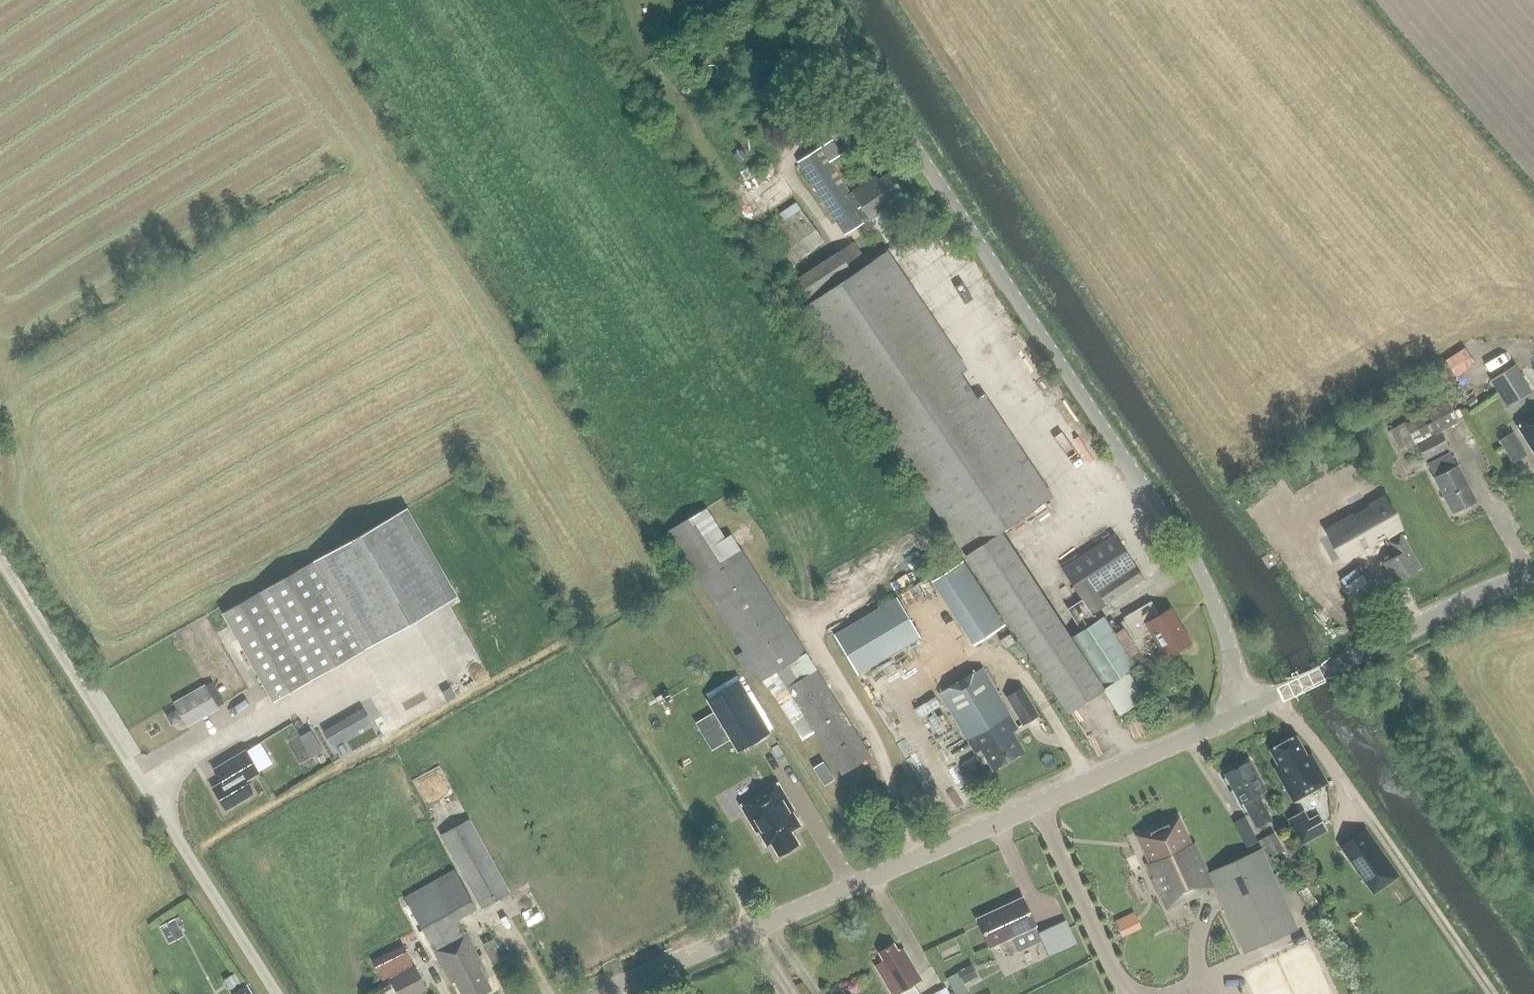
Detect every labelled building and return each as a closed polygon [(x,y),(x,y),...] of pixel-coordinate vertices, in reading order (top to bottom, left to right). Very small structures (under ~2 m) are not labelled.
[(882,205),(901,193),(888,173),(873,183),(871,179),(849,193),(828,162),(841,154),(831,139),(796,161),(844,234),(865,221),(866,221),(885,209),(882,205)] [(822,241),(801,209),(752,242),(774,274),(822,241)] [(852,272),(837,250),(793,279),(808,302),(852,272)] [(1465,369),(1479,362),(1471,346),(1457,353),(1465,369)] [(1532,392),(1515,365),(1490,380),(1507,408),(1532,392)] [(1390,429),(1401,451),(1458,421),(1442,391),(1419,403),(1423,412),(1390,429)] [(1516,426),(1533,453),(1533,415),(1516,426)] [(1417,445),(1425,460),(1449,447),(1441,432),(1417,445)] [(1512,432),(1500,440),(1507,452),(1520,444),(1512,432)] [(1468,486),(1456,464),(1456,465),(1449,452),(1428,464),(1434,476),(1445,498),(1446,497),(1454,511),(1474,501),(1466,486),(1468,486)] [(407,507),(222,612),(273,700),(457,595),(407,507)] [(1368,524),(1351,532),(1360,549),(1376,541),(1368,524)] [(1394,582),(1419,568),(1408,548),(1409,548),(1400,532),(1386,540),(1394,555),(1383,561),(1394,582)] [(1090,613),(1142,580),(1113,534),(1061,568),(1082,600),(1068,609),(1078,625),(1092,616),(1090,613)] [(984,594),(955,613),(975,643),(1003,625),(984,594)] [(896,597),(834,634),(859,675),(921,638),(896,597)] [(1165,656),(1189,642),(1170,609),(1159,615),(1151,601),(1124,617),(1136,639),(1150,631),(1165,656)] [(1103,688),(1136,667),(1103,616),(1070,637),(1103,688)] [(809,744),(819,738),(841,774),(870,756),(816,669),(800,679),(790,663),(763,679),(802,740),(805,739),(809,744)] [(1020,728),(1008,708),(984,668),(937,694),(965,739),(974,754),(980,750),(990,767),(1022,750),(1018,743),(1013,732),(1020,728)] [(740,681),(708,700),(739,751),(771,732),(740,681)] [(205,684),(174,702),(187,726),(219,708),(205,684)] [(1005,697),(1022,724),(1023,726),(1039,716),(1021,687),(1005,697)] [(310,730),(299,736),(310,756),(322,750),(310,730)] [(1269,749),(1278,765),(1274,767),(1292,800),(1325,782),(1309,753),(1305,755),(1295,735),(1269,749)] [(222,782),(213,787),(226,809),(254,792),(246,779),(260,771),(247,749),(214,769),(222,782)] [(1255,824),(1269,817),(1256,793),(1264,789),(1249,761),(1225,774),(1240,802),(1242,800),(1255,824)] [(824,785),(833,779),(822,762),(813,768),(824,785)] [(739,804),(755,833),(758,832),(766,846),(771,843),(778,856),(799,844),(791,831),(800,826),(792,811),(793,810),(778,782),(739,804)] [(1258,842),(1244,816),(1232,823),(1245,848),(1258,842)] [(481,907),(509,892),(469,818),(440,834),(481,907)] [(1214,886),(1223,908),(1243,953),(1297,929),(1277,884),(1261,848),(1219,867),(1208,871),(1194,842),(1189,844),(1178,819),(1139,836),(1145,850),(1150,860),(1145,862),(1152,878),(1166,908),(1214,886)] [(1271,834),(1262,839),(1272,857),(1281,852),(1271,834)] [(1379,852),(1356,868),(1373,891),(1396,875),(1379,852)] [(1137,853),(1127,857),(1133,871),(1143,867),(1137,853)] [(482,964),(465,933),(464,933),(456,919),(476,908),(454,869),(404,897),(425,935),(433,949),(433,950),(452,983),(454,982),(461,993),(481,993),(492,988),(480,967),(482,966),(481,965),(482,964)] [(1318,920),(1326,914),(1307,886),(1299,892),(1318,920)] [(1019,932),(1034,925),(1022,898),(977,918),(990,945),(997,942),(1004,957),(1025,947),(1019,932)] [(1139,909),(1120,918),(1128,935),(1147,926),(1139,909)] [(175,918),(160,926),(169,944),(184,936),(175,918)] [(1049,956),(1076,944),(1067,922),(1054,927),(1053,925),(1039,931),(1049,956)] [(367,958),(380,984),(389,980),(396,993),(420,993),(428,990),(401,940),(367,958)] [(899,992),(900,993),(920,993),(913,983),(922,978),(904,948),(898,952),(893,944),(878,953),(883,961),(875,966),(892,993),(896,993),(899,992)] [(495,948),(486,952),(492,964),(501,959),(495,948)] [(973,955),(947,966),(950,973),(976,963),(973,955)] [(960,993),(974,993),(968,982),(982,974),(977,963),(951,976),(960,993)] [(246,984),(242,987),(235,975),(224,982),(232,993),(253,993),(246,984)]
